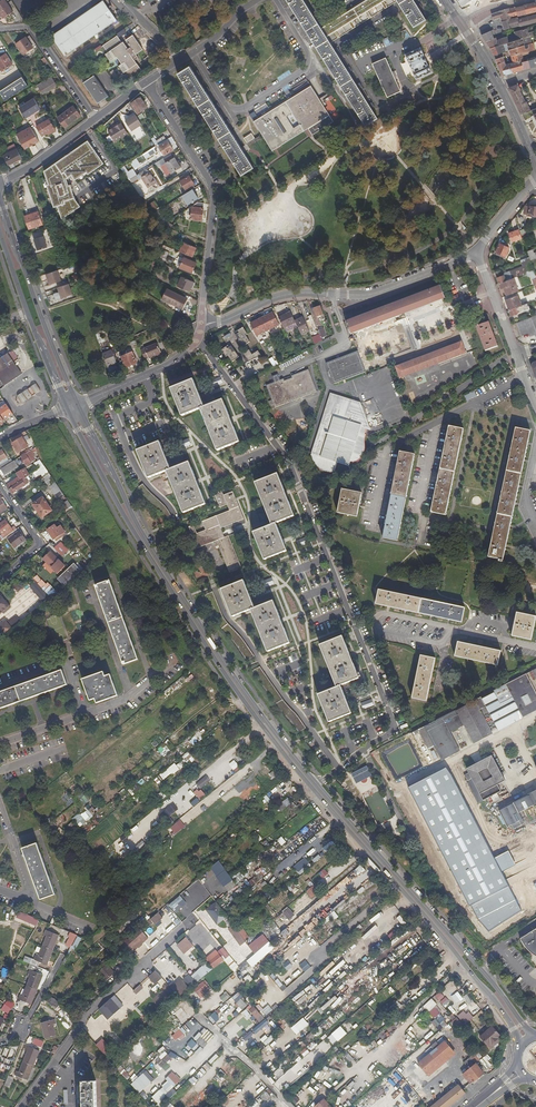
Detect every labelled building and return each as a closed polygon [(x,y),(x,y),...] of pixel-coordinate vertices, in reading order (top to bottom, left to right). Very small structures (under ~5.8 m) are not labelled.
[(14,12),(6,0),(1,0),(0,1),(0,12),(3,15),(4,18),(14,12)] [(115,19),(112,14),(103,0),(92,8),(99,18),(64,42),(57,32),(50,36),(63,55),(112,21),(115,19)] [(366,126),(377,118),(362,92),(330,42),(334,40),(325,26),(322,28),(305,0),(289,0),(366,126)] [(399,0),(398,0),(367,0),(328,24),(325,26),(334,40),(336,38),(399,0)] [(399,0),(415,27),(427,19),(415,0),(398,0),(399,0)] [(526,15),(535,13),(535,3),(523,6),(526,15)] [(519,16),(519,17),(526,15),(523,6),(517,8),(519,16)] [(64,42),(99,18),(92,8),(57,32),(64,42)] [(508,19),(513,17),(513,18),(519,16),(517,8),(506,10),(508,19)] [(508,19),(506,10),(503,11),(498,13),(492,15),(494,20),(501,17),(503,21),(508,19)] [(520,20),(521,26),(535,22),(535,16),(520,20)] [(514,27),(520,26),(521,26),(520,20),(519,19),(514,20),(513,18),(513,17),(508,19),(503,21),(505,29),(514,27)] [(531,36),(535,35),(535,31),(529,33),(527,28),(520,31),(519,28),(516,29),(517,33),(515,32),(514,35),(509,37),(510,42),(531,36)] [(486,42),(496,37),(494,32),(492,33),(491,31),(482,36),(486,42)] [(491,49),(502,44),(507,42),(510,42),(509,37),(507,33),(504,35),(505,37),(499,39),(497,37),(496,37),(486,42),(491,49)] [(117,55),(121,62),(120,63),(130,78),(141,70),(134,59),(138,56),(136,53),(143,48),(133,34),(126,39),(131,46),(128,48),(123,41),(122,41),(117,35),(103,44),(108,51),(106,52),(111,59),(117,55)] [(33,47),(37,45),(29,35),(26,37),(25,37),(15,43),(24,57),(35,50),(33,47)] [(533,43),(531,36),(510,42),(507,42),(510,50),(525,46),(525,44),(533,43)] [(512,56),(529,51),(535,49),(534,43),(528,45),(529,48),(526,49),(525,46),(510,50),(512,56)] [(503,46),(502,44),(491,49),(494,57),(501,54),(503,53),(501,47),(503,46)] [(405,53),(416,78),(432,71),(421,46),(405,53)] [(529,53),(529,51),(512,56),(514,62),(524,60),(522,55),(529,53)] [(13,64),(6,53),(0,56),(0,67),(2,70),(13,64)] [(388,96),(401,90),(386,57),(373,62),(388,96)] [(524,60),(514,62),(510,63),(513,73),(524,70),(522,62),(524,61),(524,60)] [(522,62),(524,70),(531,68),(529,60),(524,61),(522,62)] [(498,65),(504,76),(513,73),(510,63),(507,64),(505,62),(498,65)] [(128,79),(130,78),(120,63),(118,65),(128,79)] [(220,141),(241,175),(253,168),(232,134),(190,66),(181,71),(180,69),(177,71),(179,74),(220,141)] [(116,69),(110,72),(116,82),(122,79),(116,69)] [(54,81),(49,72),(35,80),(40,90),(54,81)] [(98,103),(109,95),(94,74),(88,79),(83,72),(78,76),(98,103)] [(510,88),(523,114),(531,111),(527,102),(526,102),(521,91),(522,91),(520,87),(522,86),(521,84),(510,88)] [(311,86),(254,121),(261,134),(271,151),(308,129),(329,116),(311,86)] [(331,103),(329,100),(334,98),(333,95),(329,96),(328,94),(322,97),(326,106),(331,103)] [(147,106),(140,95),(131,102),(138,112),(147,106)] [(64,126),(80,115),(73,106),(57,117),(64,126)] [(131,129),(142,123),(135,113),(125,119),(131,129)] [(329,116),(308,129),(312,135),(333,122),(329,116)] [(50,132),(55,129),(48,119),(36,126),(42,135),(49,130),(50,132)] [(108,130),(115,140),(127,132),(121,121),(108,130)] [(39,141),(30,126),(17,134),(26,149),(39,141)] [(251,133),(243,137),(246,143),(254,139),(251,133)] [(56,204),(57,207),(60,213),(61,217),(70,211),(73,209),(80,205),(74,196),(67,176),(71,173),(74,178),(78,176),(86,170),(87,173),(91,170),(90,169),(98,164),(99,165),(104,162),(87,139),(84,142),(79,145),(73,149),(68,152),(65,154),(60,158),(54,162),(55,163),(51,166),(50,165),(43,170),(45,177),(43,177),(45,183),(47,188),(49,195),(50,197),(52,203),(53,206),(56,204)] [(173,148),(167,139),(159,145),(164,153),(173,148)] [(21,157),(16,147),(11,150),(3,154),(8,164),(16,160),(21,157)] [(141,165),(147,162),(145,158),(158,151),(156,147),(136,157),(141,165)] [(180,165),(174,156),(165,162),(171,171),(180,165)] [(152,177),(148,171),(140,176),(147,187),(156,181),(153,177),(152,177)] [(194,183),(189,175),(180,180),(185,188),(194,183)] [(197,198),(192,188),(182,195),(187,203),(197,198)] [(154,210),(160,206),(156,200),(150,203),(154,210)] [(203,202),(198,201),(192,205),(191,218),(201,220),(203,202)] [(526,206),(525,215),(535,216),(535,207),(526,206)] [(38,211),(23,216),(28,228),(42,224),(38,211)] [(519,230),(509,234),(512,242),(522,239),(519,230)] [(44,235),(34,237),(38,249),(47,246),(44,235)] [(184,242),(179,251),(191,256),(195,247),(184,242)] [(510,248),(501,245),(497,253),(506,257),(510,248)] [(530,258),(531,263),(535,261),(535,260),(535,254),(533,256),(531,251),(528,253),(530,258)] [(74,267),(71,257),(63,260),(59,261),(62,268),(62,270),(74,267)] [(175,257),(174,259),(193,267),(195,262),(183,257),(182,260),(175,257)] [(498,278),(500,283),(514,278),(527,274),(534,271),(531,263),(530,258),(521,261),(523,267),(504,274),(504,275),(498,278)] [(191,272),(193,267),(174,259),(172,262),(177,264),(178,262),(181,263),(179,267),(191,272)] [(57,270),(46,273),(49,284),(60,280),(57,270)] [(181,276),(177,284),(189,290),(190,287),(192,288),(194,282),(181,276)] [(514,278),(500,283),(502,289),(504,288),(507,296),(519,292),(514,278)] [(62,285),(50,289),(54,299),(65,295),(62,285)] [(441,285),(375,311),(356,318),(357,322),(349,326),(352,333),(405,313),(446,297),(441,285)] [(166,288),(162,299),(183,309),(187,298),(166,288)] [(507,304),(510,310),(521,306),(518,296),(505,300),(507,304)] [(527,309),(526,305),(521,306),(510,310),(512,315),(527,309)] [(326,318),(321,306),(314,309),(318,317),(321,315),(323,319),(326,318)] [(273,313),(262,318),(269,331),(279,326),(273,313)] [(295,323),(295,322),(290,313),(279,318),(283,328),(295,323)] [(312,315),(308,316),(313,330),(317,328),(312,315)] [(347,322),(349,326),(357,322),(356,318),(355,319),(354,316),(349,318),(350,320),(347,322)] [(257,336),(269,331),(262,318),(251,324),(257,336)] [(295,322),(295,323),(301,336),(309,332),(304,318),(295,322)] [(531,318),(517,323),(522,337),(529,334),(530,337),(535,335),(535,332),(531,318)] [(489,322),(477,326),(486,351),(498,347),(489,322)] [(242,346),(251,341),(243,327),(234,333),(242,346)] [(110,338),(106,328),(100,330),(105,340),(110,338)] [(323,328),(318,330),(320,334),(322,338),(329,335),(328,332),(325,334),(323,328)] [(100,330),(95,333),(98,343),(105,340),(100,330)] [(312,339),(314,344),(323,340),(322,338),(320,334),(312,339)] [(145,348),(141,350),(144,358),(148,356),(149,358),(161,352),(156,342),(144,347),(145,348)] [(468,353),(463,342),(397,367),(401,378),(468,353)] [(240,356),(229,344),(221,351),(233,363),(240,356)] [(111,350),(102,353),(107,366),(116,362),(111,350)] [(367,372),(359,351),(327,364),(335,384),(367,372)] [(7,352),(0,357),(0,379),(4,385),(21,373),(7,352)] [(136,363),(132,352),(121,356),(122,359),(119,361),(122,368),(136,363)] [(318,391),(310,370),(267,386),(275,407),(318,391)] [(220,377),(213,380),(216,386),(223,383),(220,377)] [(201,408),(204,406),(194,378),(171,387),(181,415),(201,408)] [(36,383),(17,396),(23,404),(41,391),(36,383)] [(464,395),(467,401),(477,396),(474,391),(464,395)] [(312,454),(350,467),(364,427),(347,421),(354,400),(332,393),(312,454)] [(204,406),(201,408),(217,450),(239,441),(223,399),(204,406)] [(12,413),(6,404),(3,405),(0,408),(0,413),(4,419),(12,413)] [(465,430),(452,427),(432,512),(446,515),(465,430)] [(18,452),(30,445),(27,441),(22,433),(21,433),(10,438),(18,452)] [(506,484),(489,557),(504,560),(531,439),(517,435),(506,484)] [(180,442),(183,448),(191,445),(189,438),(180,442)] [(167,470),(170,468),(159,440),(137,450),(148,477),(167,470)] [(31,454),(34,452),(33,449),(30,451),(21,457),(23,459),(21,460),(23,463),(24,462),(27,466),(35,460),(33,456),(35,455),(34,454),(32,455),(31,454)] [(417,455),(402,452),(384,538),(398,541),(417,455)] [(1,467),(2,469),(13,461),(12,459),(0,466),(1,467)] [(2,469),(5,474),(19,466),(16,460),(13,461),(2,469)] [(170,468),(167,470),(183,512),(206,503),(189,461),(170,468)] [(272,524),(275,523),(294,515),(278,473),(255,482),(272,524)] [(13,482),(15,486),(22,481),(19,477),(13,482)] [(15,486),(11,489),(14,493),(25,485),(25,484),(22,481),(15,486)] [(55,495),(62,491),(56,481),(50,485),(49,486),(55,495)] [(363,493),(344,489),(339,513),(358,517),(363,493)] [(196,533),(193,524),(188,526),(197,548),(217,541),(229,572),(242,567),(229,536),(225,537),(221,528),(244,519),(233,491),(224,495),(230,510),(202,521),(205,529),(196,533)] [(67,509),(72,505),(65,496),(61,499),(67,509)] [(43,498),(34,504),(43,517),(52,511),(43,498)] [(19,527),(17,524),(12,529),(6,520),(0,524),(0,531),(5,538),(19,527)] [(275,523),(272,524),(253,531),(264,559),(286,551),(275,523)] [(55,539),(61,535),(66,531),(62,526),(58,529),(55,525),(47,530),(54,540),(55,539)] [(20,531),(9,539),(15,548),(26,539),(20,531)] [(306,537),(296,541),(299,547),(308,543),(306,537)] [(63,555),(69,550),(61,542),(54,548),(63,555)] [(66,564),(51,550),(44,558),(59,572),(66,564)] [(72,580),(81,572),(74,566),(66,574),(72,580)] [(192,570),(195,580),(207,575),(204,566),(192,570)] [(263,581),(266,587),(275,584),(272,577),(263,581)] [(111,580),(96,585),(124,664),(139,659),(111,580)] [(251,609),(254,608),(244,580),(221,589),(232,617),(251,609)] [(30,587),(43,602),(49,596),(36,581),(30,587)] [(379,590),(376,604),(462,622),(465,608),(452,605),(379,590)] [(0,596),(0,614),(10,606),(1,595),(0,596)] [(254,608),(251,609),(267,652),(290,643),(273,600),(254,608)] [(518,613),(513,636),(532,640),(535,619),(535,617),(518,613)] [(12,628),(6,621),(0,626),(0,629),(5,635),(12,628)] [(336,687),(340,686),(359,678),(342,636),(320,645),(336,687)] [(501,651),(458,642),(455,656),(498,666),(501,651)] [(436,658),(422,655),(413,698),(427,701),(436,658)] [(0,692),(0,709),(67,685),(62,670),(0,692)] [(104,672),(82,680),(90,701),(95,699),(97,703),(118,695),(111,675),(105,676),(104,672)] [(394,711),(401,708),(387,674),(380,677),(394,711)] [(535,711),(535,694),(526,674),(474,701),(474,702),(479,711),(481,710),(483,715),(488,712),(497,731),(535,711)] [(340,686),(336,687),(318,695),(329,722),(351,714),(340,686)] [(361,703),(363,710),(374,705),(372,699),(361,703)] [(459,751),(449,733),(463,725),(473,744),(491,734),(479,711),(474,702),(455,713),(454,711),(418,732),(426,748),(433,745),(441,761),(459,751)] [(164,744),(157,750),(164,757),(170,751),(164,744)] [(175,763),(159,775),(164,781),(187,762),(188,764),(194,759),(188,752),(182,757),(184,759),(176,765),(175,763)] [(504,781),(491,756),(466,769),(468,773),(463,775),(467,781),(465,782),(478,804),(492,797),(495,802),(501,799),(498,793),(500,792),(497,785),(504,781)] [(229,763),(232,770),(239,767),(235,760),(229,763)] [(490,930),(521,911),(503,873),(517,866),(510,850),(496,858),(446,768),(410,788),(470,906),(471,906),(478,919),(490,930)] [(200,788),(211,782),(207,776),(196,783),(200,788)] [(136,781),(141,787),(146,783),(141,777),(136,781)] [(128,790),(132,795),(141,788),(137,783),(128,790)] [(198,797),(201,800),(206,795),(200,787),(187,797),(191,803),(198,797)] [(77,796),(85,805),(90,800),(83,792),(77,796)] [(535,806),(530,795),(499,811),(507,828),(512,825),(514,829),(525,823),(523,819),(526,818),(522,811),(529,807),(530,809),(535,806)] [(88,810),(82,815),(80,813),(73,819),(80,827),(93,816),(88,810)] [(202,815),(195,821),(200,827),(207,821),(202,815)] [(170,827),(176,834),(186,827),(180,820),(170,827)] [(73,821),(68,826),(74,832),(79,827),(73,821)] [(212,826),(207,830),(212,836),(216,833),(212,826)] [(130,840),(133,836),(135,839),(142,833),(136,827),(128,834),(130,836),(128,838),(130,840)] [(187,835),(181,840),(186,847),(192,841),(187,835)] [(282,846),(286,842),(282,838),(278,842),(282,846)] [(138,850),(146,844),(143,841),(135,847),(138,850)] [(333,841),(323,848),(326,853),(336,845),(333,841)] [(37,843),(22,848),(41,900),(55,894),(37,843)] [(322,865),(328,859),(326,856),(319,862),(322,865)] [(286,869),(293,865),(289,858),(282,863),(286,869)] [(219,861),(211,867),(218,877),(227,870),(219,861)] [(299,862),(294,867),(301,875),(306,870),(299,862)] [(267,874),(262,869),(248,882),(252,887),(267,874)] [(322,879),(329,874),(324,869),(312,880),(315,882),(320,877),(322,879)] [(328,885),(333,880),(329,874),(323,879),(328,885)] [(268,877),(265,879),(271,886),(274,884),(268,877)] [(200,880),(186,888),(190,895),(204,886),(200,880)] [(231,880),(224,886),(229,893),(236,887),(231,880)] [(293,883),(287,888),(293,895),(299,890),(293,883)] [(315,885),(307,892),(312,898),(321,891),(315,885)] [(168,905),(175,914),(183,908),(180,904),(184,900),(180,895),(168,905)] [(333,918),(335,920),(352,904),(348,899),(325,919),(328,922),(333,918)] [(206,910),(217,925),(227,917),(222,910),(216,902),(206,910)] [(289,921),(295,916),(290,908),(283,912),(289,921)] [(153,927),(164,918),(159,912),(148,921),(153,927)] [(38,926),(40,920),(27,914),(24,920),(38,926)] [(401,915),(397,917),(402,926),(406,924),(401,915)] [(378,927),(381,929),(389,920),(387,918),(378,927)] [(535,929),(520,939),(527,950),(532,954),(535,956),(535,929)] [(43,946),(53,950),(58,936),(45,930),(43,935),(47,936),(43,946)] [(135,945),(145,935),(141,930),(130,940),(135,945)] [(392,939),(397,932),(393,930),(389,937),(392,939)] [(208,932),(202,937),(207,945),(214,940),(208,932)] [(149,940),(145,935),(135,945),(128,951),(129,952),(140,942),(143,945),(149,940)] [(72,946),(76,948),(82,938),(78,936),(72,946)] [(186,953),(194,946),(186,937),(178,944),(186,953)] [(135,945),(130,940),(123,945),(128,951),(135,945)] [(131,955),(143,945),(140,942),(129,952),(131,955)] [(186,953),(178,944),(177,945),(185,954),(186,953)] [(46,965),(53,950),(43,946),(39,957),(35,955),(34,960),(40,962),(46,965)] [(218,951),(225,959),(229,955),(223,947),(218,951)] [(338,959),(345,967),(359,954),(352,947),(338,959)] [(208,962),(213,968),(224,960),(216,950),(213,953),(215,956),(208,962)] [(206,959),(208,962),(215,956),(213,953),(206,959)] [(192,975),(197,981),(213,968),(207,960),(205,962),(206,963),(192,975)] [(287,970),(293,966),(289,960),(283,964),(287,970)] [(305,972),(311,967),(306,960),(299,965),(305,972)] [(110,967),(105,961),(97,968),(102,974),(110,967)] [(35,972),(38,967),(30,964),(28,969),(30,970),(35,972)] [(116,973),(110,967),(102,974),(108,981),(116,973)] [(28,986),(37,990),(43,975),(35,972),(30,970),(28,975),(31,976),(28,986)] [(150,976),(157,983),(163,977),(156,970),(150,976)] [(185,977),(193,985),(197,981),(190,973),(185,977)] [(182,994),(191,986),(183,977),(176,982),(173,985),(182,994)] [(244,978),(239,983),(244,988),(249,983),(244,978)] [(134,990),(141,1001),(157,990),(158,992),(168,985),(164,979),(155,986),(150,979),(134,990)] [(280,987),(283,985),(279,979),(275,981),(280,987)] [(208,987),(203,982),(194,989),(199,994),(208,987)] [(413,990),(418,996),(424,991),(419,985),(413,990)] [(32,1004),(37,990),(28,986),(24,996),(21,995),(19,1000),(32,1004)] [(224,1003),(231,997),(226,992),(220,997),(224,1003)] [(435,997),(445,1006),(449,1001),(439,992),(435,997)] [(236,994),(232,998),(238,1003),(236,1005),(242,1011),(248,1005),(236,994)] [(467,994),(463,997),(470,1007),(475,1005),(467,994)] [(297,1001),(299,1004),(307,998),(305,995),(297,1001)] [(307,1001),(309,1003),(316,996),(314,995),(307,1001)] [(58,1013),(63,1008),(56,999),(51,997),(47,1000),(58,1013)] [(431,1030),(435,1035),(449,1024),(435,1006),(439,1003),(434,997),(424,1005),(435,1020),(432,1023),(435,1027),(431,1030)] [(7,1004),(13,1009),(16,1006),(10,1000),(7,1004)] [(106,1020),(114,1013),(112,1010),(116,1007),(111,1001),(107,1004),(103,1007),(103,1008),(99,1011),(103,1017),(106,1020)] [(218,1015),(231,1005),(229,1001),(216,1012),(218,1015)] [(9,1013),(13,1009),(7,1004),(2,1010),(6,1013),(7,1011),(9,1013)] [(251,1004),(244,1011),(257,1025),(264,1018),(251,1004)] [(266,1016),(273,1010),(269,1005),(262,1011),(266,1016)] [(453,1014),(456,1012),(451,1005),(448,1008),(453,1014)] [(327,1032),(343,1014),(340,1011),(334,1018),(330,1015),(321,1026),(327,1032)] [(474,1017),(469,1012),(466,1014),(463,1011),(458,1016),(465,1025),(474,1017)] [(208,1018),(214,1024),(220,1018),(214,1012),(208,1018)] [(115,1014),(114,1013),(106,1020),(106,1021),(115,1014)] [(142,1022),(148,1016),(146,1013),(140,1019),(142,1022)] [(235,1019),(240,1026),(247,1019),(242,1013),(235,1019)] [(178,1043),(199,1024),(193,1018),(180,1029),(179,1028),(171,1035),(178,1043)] [(291,1028),(296,1035),(309,1025),(304,1018),(291,1028)] [(457,1018),(451,1022),(456,1029),(462,1025),(457,1018)] [(55,1019),(41,1022),(46,1038),(56,1036),(54,1025),(56,1024),(55,1019)] [(269,1023),(266,1020),(252,1031),(256,1034),(269,1023)] [(342,1025),(346,1031),(352,1027),(348,1021),(342,1025)] [(407,1031),(415,1041),(421,1037),(412,1026),(407,1031)] [(493,1026),(481,1036),(491,1048),(503,1038),(493,1026)] [(194,1039),(203,1047),(214,1035),(205,1027),(194,1039)] [(341,1027),(328,1038),(333,1045),(347,1034),(341,1027)] [(321,1028),(305,1036),(308,1041),(324,1033),(321,1028)] [(244,1031),(237,1037),(240,1039),(246,1034),(244,1031)] [(260,1039),(262,1043),(259,1045),(261,1048),(275,1039),(272,1035),(267,1038),(266,1035),(260,1039)] [(42,1047),(44,1041),(35,1038),(33,1043),(42,1047)] [(434,1050),(444,1042),(441,1038),(431,1047),(434,1050)] [(102,1039),(95,1046),(107,1056),(113,1049),(102,1039)] [(187,1044),(194,1051),(199,1046),(193,1039),(187,1044)] [(455,1052),(446,1040),(419,1063),(428,1074),(455,1052)] [(308,1047),(312,1051),(317,1045),(313,1041),(308,1047)] [(24,1061),(34,1066),(40,1051),(27,1046),(24,1054),(27,1056),(24,1061)] [(269,1046),(265,1049),(269,1054),(273,1050),(269,1046)] [(305,1048),(299,1054),(301,1055),(296,1061),(300,1065),(298,1067),(303,1073),(309,1067),(303,1061),(308,1057),(306,1055),(309,1052),(305,1048)] [(352,1064),(359,1057),(351,1049),(344,1055),(352,1064)] [(154,1060),(162,1068),(172,1059),(165,1051),(154,1060)] [(471,1057),(476,1063),(480,1059),(475,1054),(471,1057)] [(28,1080),(34,1066),(24,1061),(20,1072),(17,1071),(15,1076),(28,1080)] [(159,1070),(162,1067),(155,1062),(153,1065),(159,1070)] [(473,1082),(484,1073),(477,1064),(463,1075),(467,1080),(470,1078),(473,1082)] [(130,1078),(142,1091),(159,1076),(150,1067),(138,1077),(135,1074),(130,1078)] [(198,1073),(202,1077),(207,1072),(202,1068),(198,1073)] [(280,1068),(273,1074),(278,1079),(285,1073),(280,1068)] [(120,1073),(128,1080),(131,1077),(124,1070),(120,1073)] [(185,1082),(191,1076),(186,1070),(180,1076),(185,1082)] [(152,1097),(161,1106),(177,1092),(173,1088),(181,1081),(173,1072),(165,1079),(168,1082),(152,1097)] [(6,1080),(5,1085),(10,1087),(13,1078),(8,1076),(6,1080)] [(194,1076),(189,1080),(193,1085),(198,1081),(194,1076)] [(83,1080),(83,1106),(97,1106),(96,1080),(83,1080)] [(362,1084),(355,1090),(360,1096),(367,1090),(362,1084)] [(463,1090),(459,1086),(433,1106),(449,1106),(465,1093),(463,1090)]
